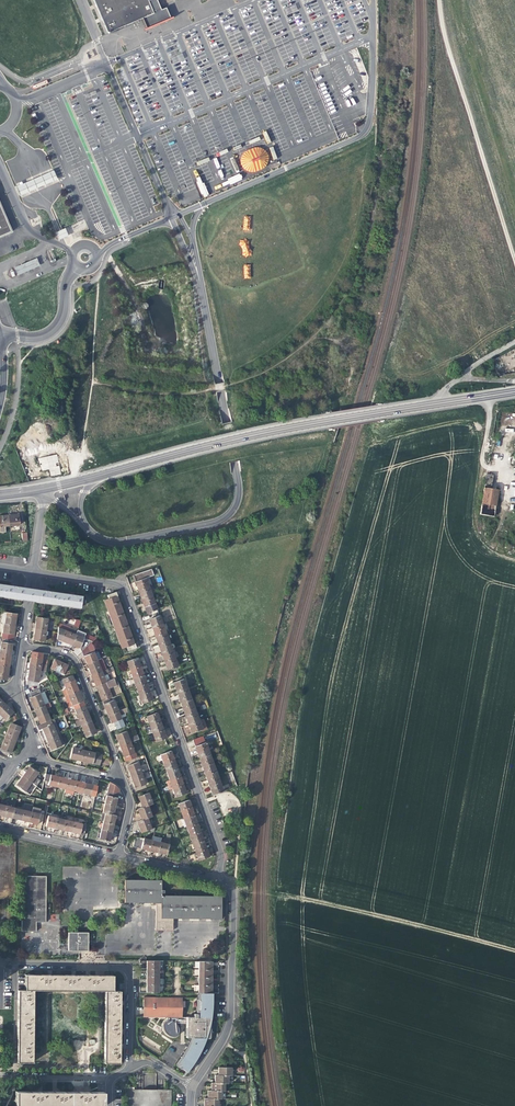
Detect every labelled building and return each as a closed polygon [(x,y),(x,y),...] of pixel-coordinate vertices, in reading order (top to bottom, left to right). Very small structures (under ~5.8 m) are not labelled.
[(108,31),(120,26),(124,25),(125,23),(115,0),(95,0),(108,31)] [(120,26),(124,34),(146,24),(143,16),(140,18),(138,17),(130,0),(115,0),(125,23),(124,25),(120,26)] [(138,17),(140,18),(143,16),(154,12),(149,0),(130,0),(138,17)] [(20,192),(21,192),(57,176),(54,169),(16,185),(20,192)] [(11,231),(0,205),(0,236),(11,231)] [(65,227),(56,231),(59,239),(69,235),(65,227)] [(240,240),(241,256),(251,256),(250,239),(240,240)] [(36,257),(15,267),(18,275),(40,266),(36,257)] [(505,375),(499,361),(514,353),(514,355),(514,348),(492,361),(499,376),(505,375)] [(52,477),(56,476),(53,461),(46,463),(49,477),(52,477)] [(489,475),(485,474),(479,515),(493,517),(497,490),(491,489),(493,475),(489,475)] [(12,515),(8,515),(9,526),(20,525),(19,514),(12,515)] [(9,526),(8,515),(2,516),(0,516),(0,533),(6,532),(5,526),(9,526)] [(136,583),(138,590),(148,587),(145,578),(153,575),(151,569),(133,575),(136,583)] [(1,584),(0,591),(0,597),(21,600),(23,587),(22,587),(22,588),(15,587),(15,586),(14,586),(12,586),(1,584)] [(28,601),(36,602),(37,589),(30,588),(25,588),(23,587),(21,600),(28,601)] [(140,595),(141,599),(151,596),(148,587),(138,590),(140,595)] [(36,602),(57,605),(59,593),(48,592),(48,591),(46,591),(44,590),(44,591),(38,590),(38,589),(37,589),(36,602)] [(104,601),(112,624),(124,620),(119,606),(116,597),(117,596),(115,592),(107,595),(108,599),(104,601)] [(69,595),(59,593),(57,605),(79,609),(81,596),(80,596),(73,595),(71,594),(69,594),(69,595)] [(156,610),(151,596),(141,599),(144,606),(146,613),(156,610)] [(0,623),(1,624),(3,624),(14,625),(15,620),(16,614),(2,612),(0,623)] [(150,623),(151,628),(161,624),(158,616),(149,620),(150,623)] [(79,627),(81,621),(70,617),(68,623),(79,627)] [(35,623),(34,630),(45,631),(47,620),(36,618),(35,623)] [(130,635),(124,620),(112,624),(121,648),(126,647),(127,651),(135,647),(134,644),(133,644),(130,635)] [(13,633),(14,625),(3,624),(3,628),(1,639),(12,640),(13,633)] [(164,632),(161,624),(151,628),(153,631),(154,636),(164,632)] [(63,641),(71,645),(75,635),(76,630),(70,628),(69,632),(57,628),(56,639),(63,641)] [(44,643),(45,631),(34,630),(33,636),(33,641),(44,643)] [(167,641),(164,632),(154,636),(156,639),(158,644),(167,641)] [(80,648),(81,652),(90,643),(83,640),(84,638),(75,635),(71,645),(77,647),(80,648)] [(170,649),(167,641),(158,644),(159,648),(160,653),(170,649)] [(0,648),(0,654),(10,655),(11,648),(12,644),(1,642),(0,648)] [(91,643),(90,643),(81,652),(85,660),(87,665),(97,661),(99,659),(101,659),(98,652),(96,651),(94,652),(91,643)] [(171,649),(170,649),(160,653),(162,658),(164,661),(173,657),(171,649)] [(30,662),(29,670),(40,671),(45,672),(46,665),(41,664),(42,653),(31,652),(30,662)] [(10,655),(0,654),(0,666),(8,667),(9,662),(10,655)] [(174,658),(173,657),(164,661),(165,666),(167,670),(177,666),(174,658)] [(126,661),(129,670),(138,666),(137,662),(135,658),(126,661)] [(50,668),(57,671),(63,674),(67,665),(61,663),(54,659),(50,668)] [(101,659),(99,659),(97,661),(87,665),(89,670),(91,675),(106,669),(101,659)] [(8,667),(0,666),(0,679),(7,680),(7,673),(8,667)] [(139,666),(138,666),(129,670),(132,678),(142,675),(140,670),(139,666)] [(94,683),(95,686),(105,682),(103,676),(109,674),(107,669),(106,669),(91,675),(93,680),(91,680),(92,683),(94,683)] [(38,682),(40,671),(29,670),(28,676),(27,681),(38,682)] [(142,675),(132,678),(135,686),(144,683),(143,679),(142,675)] [(61,680),(68,695),(78,691),(75,684),(72,676),(61,680)] [(113,679),(105,682),(95,686),(98,693),(101,701),(111,697),(108,689),(115,686),(113,679)] [(173,687),(174,691),(184,688),(182,680),(172,683),(173,687)] [(145,683),(144,683),(135,686),(138,695),(148,692),(146,687),(145,683)] [(187,696),(184,688),(174,691),(176,694),(177,700),(187,696)] [(80,696),(78,691),(68,695),(72,706),(82,701),(80,696)] [(149,695),(148,692),(138,695),(141,703),(151,700),(149,695)] [(31,704),(34,709),(43,705),(39,694),(38,694),(31,697),(29,698),(31,704)] [(190,704),(187,696),(177,700),(179,704),(180,708),(190,704)] [(105,710),(107,715),(117,711),(113,701),(103,705),(105,710)] [(4,704),(0,708),(0,719),(2,717),(5,720),(13,712),(9,709),(4,704)] [(193,713),(190,704),(180,708),(182,711),(183,716),(193,713)] [(36,715),(40,724),(50,720),(43,705),(34,709),(36,715)] [(77,727),(80,725),(90,721),(88,717),(86,714),(85,712),(86,712),(86,710),(84,711),(83,707),(74,710),(76,715),(78,720),(75,722),(77,727)] [(126,707),(117,711),(107,715),(111,724),(112,727),(115,726),(116,729),(123,726),(119,715),(128,711),(126,707)] [(145,717),(148,725),(158,721),(156,716),(155,713),(145,717)] [(196,721),(193,713),(183,716),(184,719),(186,725),(196,721)] [(56,735),(50,720),(40,724),(44,733),(46,739),(56,735)] [(196,721),(186,725),(188,729),(190,734),(202,729),(203,730),(204,730),(201,720),(196,721)] [(93,728),(90,721),(80,725),(86,738),(95,734),(93,728)] [(160,726),(158,721),(148,725),(151,733),(161,730),(160,726)] [(9,725),(4,738),(14,742),(19,732),(20,727),(12,723),(9,725)] [(161,730),(151,733),(154,742),(164,738),(163,733),(161,730)] [(117,740),(119,746),(129,743),(135,740),(133,736),(128,738),(125,732),(115,735),(117,740)] [(58,734),(56,735),(46,739),(49,746),(51,750),(63,745),(58,734)] [(194,747),(197,754),(207,751),(202,736),(192,740),(194,747)] [(14,742),(4,738),(0,748),(0,749),(10,753),(12,749),(14,742)] [(133,754),(129,743),(119,746),(123,757),(125,761),(136,757),(135,753),(133,754)] [(76,760),(81,761),(83,751),(72,748),(69,758),(76,760)] [(102,755),(83,751),(81,761),(91,764),(99,766),(102,755)] [(159,755),(162,763),(172,760),(170,755),(169,751),(159,755)] [(198,758),(200,763),(210,760),(207,751),(197,754),(198,758)] [(173,763),(172,760),(162,763),(165,771),(175,768),(173,763)] [(210,760),(200,763),(201,766),(203,771),(213,768),(210,760)] [(128,772),(130,777),(140,773),(137,763),(126,767),(128,772)] [(26,771),(22,777),(30,783),(37,773),(29,767),(26,771)] [(176,772),(175,768),(165,771),(168,780),(178,777),(176,772)] [(216,776),(213,768),(203,771),(205,776),(206,780),(216,776)] [(144,785),(140,773),(130,777),(132,783),(134,788),(144,785)] [(47,785),(56,787),(58,777),(53,776),(50,775),(47,785)] [(221,791),(216,776),(206,780),(209,787),(212,795),(212,794),(221,791)] [(36,787),(30,783),(22,777),(18,782),(15,785),(30,796),(36,787)] [(56,787),(64,789),(67,779),(62,778),(58,777),(56,787)] [(180,781),(178,777),(168,780),(165,781),(168,790),(171,789),(181,785),(180,781)] [(72,795),(73,791),(75,781),(71,780),(67,779),(64,789),(63,793),(72,795)] [(73,791),(81,793),(84,783),(79,782),(75,781),(73,791)] [(88,784),(84,783),(81,793),(90,795),(92,785),(88,784)] [(183,790),(181,785),(171,789),(174,797),(184,793),(183,790)] [(107,790),(104,804),(114,807),(116,799),(117,793),(107,790)] [(139,801),(141,808),(147,806),(151,804),(147,793),(137,797),(139,801)] [(177,804),(182,818),(192,815),(189,807),(187,800),(177,804)] [(24,804),(23,810),(23,811),(21,821),(24,822),(29,823),(31,812),(32,807),(33,806),(24,804)] [(104,804),(102,812),(112,815),(113,811),(114,807),(104,804)] [(14,808),(6,806),(3,817),(4,817),(8,818),(12,819),(14,808)] [(138,815),(140,820),(146,818),(151,816),(147,806),(141,808),(136,809),(138,815)] [(31,812),(29,823),(33,824),(42,826),(44,815),(38,814),(40,809),(32,807),(31,812)] [(23,810),(14,808),(12,819),(17,820),(21,821),(23,811),(23,810)] [(100,820),(102,821),(112,824),(113,820),(115,815),(112,815),(102,812),(100,820)] [(193,818),(192,815),(182,818),(185,826),(185,827),(195,823),(193,818)] [(49,827),(54,829),(56,818),(48,816),(46,827),(49,827)] [(59,830),(63,831),(65,820),(56,818),(54,829),(59,830)] [(150,829),(146,818),(140,820),(136,822),(138,827),(140,833),(150,829)] [(73,822),(65,820),(63,831),(67,831),(71,832),(72,828),(73,822)] [(111,828),(112,824),(102,821),(100,830),(110,832),(111,828)] [(86,825),(73,822),(72,828),(71,832),(76,834),(84,835),(86,825)] [(188,835),(198,832),(197,827),(195,823),(185,827),(188,835)] [(109,836),(110,832),(100,830),(98,839),(108,841),(109,836)] [(188,835),(191,844),(201,840),(200,836),(198,832),(188,835)] [(151,836),(150,841),(148,851),(151,852),(157,853),(159,842),(160,838),(151,836)] [(140,849),(148,851),(150,841),(142,839),(141,841),(133,839),(131,847),(140,849)] [(13,899),(13,870),(14,840),(0,840),(0,899),(13,899)] [(191,844),(194,852),(204,848),(202,843),(201,840),(191,844)] [(167,844),(159,842),(157,853),(162,854),(165,855),(167,844)] [(206,852),(204,848),(194,852),(197,861),(207,857),(206,852)] [(34,920),(43,920),(43,904),(43,875),(50,875),(51,853),(29,853),(29,874),(21,874),(21,915),(19,915),(19,930),(34,930),(34,920)] [(154,930),(155,930),(171,930),(172,918),(220,918),(220,896),(160,895),(160,879),(123,879),(123,902),(154,902),(154,930)] [(86,932),(68,932),(67,948),(86,948),(86,932)] [(157,960),(145,960),(145,963),(145,968),(157,968),(157,960)] [(197,960),(197,968),(210,968),(210,964),(210,960),(197,960)] [(157,968),(145,968),(145,972),(145,976),(157,976),(157,968)] [(197,968),(197,976),(210,976),(210,972),(210,968),(197,968)] [(30,975),(23,975),(23,990),(32,990),(51,990),(51,975),(30,975)] [(69,975),(51,975),(51,990),(83,990),(83,975),(69,975)] [(93,975),(83,975),(83,990),(93,990),(103,990),(111,990),(111,975),(102,975),(93,975)] [(23,990),(17,990),(17,1020),(32,1020),(32,990),(23,990)] [(118,1003),(118,990),(111,990),(103,990),(103,1017),(118,1017),(118,1003)] [(178,997),(145,996),(145,1012),(145,1016),(166,1016),(166,1019),(164,1020),(162,1022),(161,1024),(161,1027),(164,1032),(168,1035),(173,1036),(177,1035),(179,1032),(179,1029),(178,1026),(175,1023),(185,1023),(185,1029),(185,1036),(189,1036),(192,1036),(191,1038),(191,1040),(190,1042),(189,1044),(188,1046),(187,1049),(185,1051),(184,1054),(182,1057),(180,1060),(178,1062),(180,1063),(178,1065),(181,1067),(186,1071),(189,1067),(193,1061),(196,1055),(199,1049),(202,1044),(204,1038),(203,1038),(203,1037),(209,1037),(209,1019),(207,1019),(207,1016),(209,1016),(210,1009),(210,992),(197,992),(197,998),(195,998),(195,1013),(192,1013),(192,1016),(181,1016),(178,1016),(178,997)] [(118,1028),(118,1017),(103,1017),(103,1040),(118,1040),(118,1028)] [(32,1020),(17,1020),(16,1042),(32,1042),(32,1020)] [(192,1036),(189,1036),(188,1040),(185,1047),(180,1056),(175,1062),(175,1064),(176,1065),(181,1067),(178,1065),(180,1063),(178,1062),(180,1060),(182,1057),(184,1054),(185,1051),(187,1049),(188,1046),(189,1044),(190,1042),(191,1040),(191,1038),(192,1036)] [(118,1053),(118,1040),(103,1040),(103,1063),(118,1063),(118,1053)] [(32,1042),(16,1042),(16,1063),(32,1063),(32,1042)] [(214,1081),(214,1085),(222,1085),(225,1086),(225,1077),(217,1077),(214,1077),(214,1081)] [(207,1097),(207,1101),(216,1101),(219,1101),(219,1093),(210,1093),(207,1093),(207,1097)] [(13,1097),(14,1105),(39,1105),(39,1099),(28,1098),(13,1097)] [(40,1098),(41,1105),(68,1105),(68,1099),(57,1099),(40,1098)]
